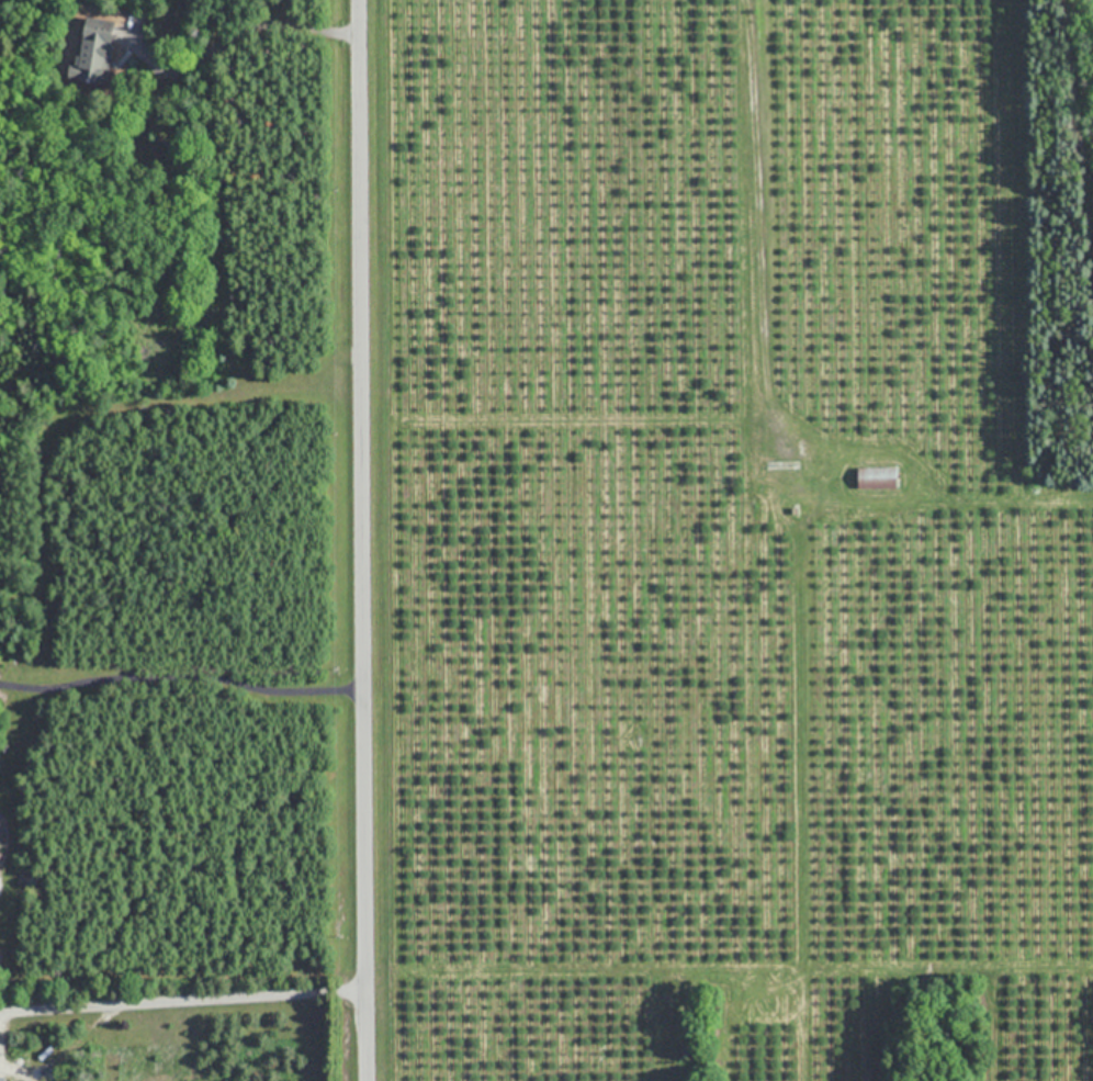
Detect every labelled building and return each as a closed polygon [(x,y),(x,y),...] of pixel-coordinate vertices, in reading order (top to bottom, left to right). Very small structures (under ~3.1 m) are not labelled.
[(115,20),(82,16),(75,80),(107,84),(115,20)] [(896,468),(856,468),(856,488),(896,488),(896,468)]
